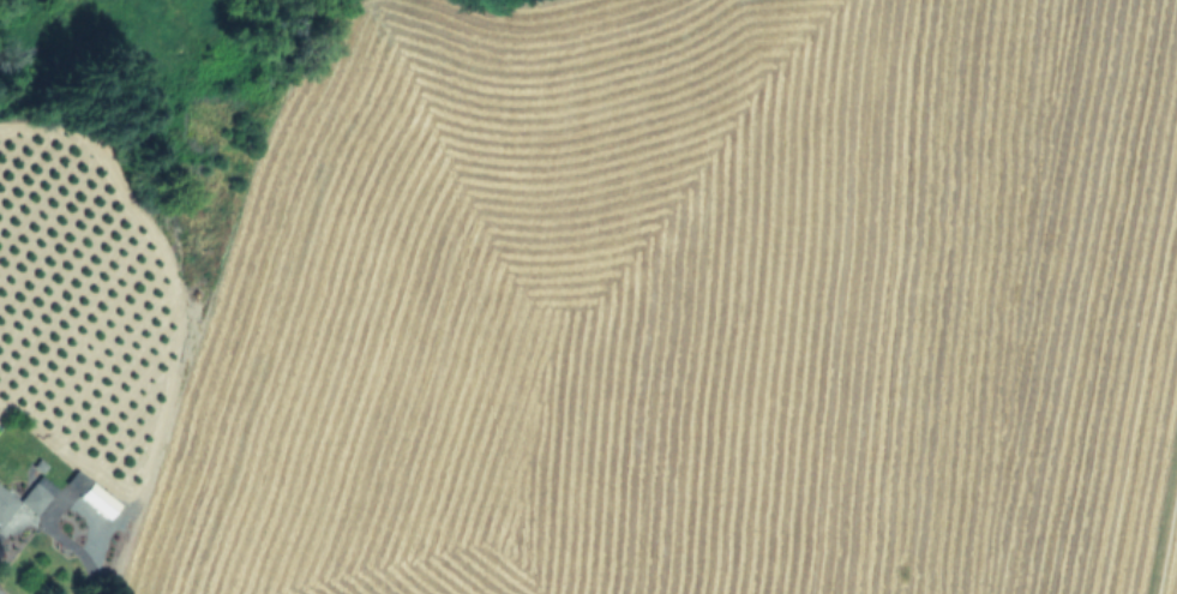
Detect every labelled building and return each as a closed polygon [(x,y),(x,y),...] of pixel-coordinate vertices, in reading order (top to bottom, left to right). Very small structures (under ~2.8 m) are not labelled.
[(65,482),(77,493),(89,481),(76,469),(65,482)] [(18,501),(35,514),(56,486),(38,473),(18,501)] [(78,497),(108,517),(118,502),(89,482),(78,497)] [(17,500),(0,487),(0,522),(17,500)]
